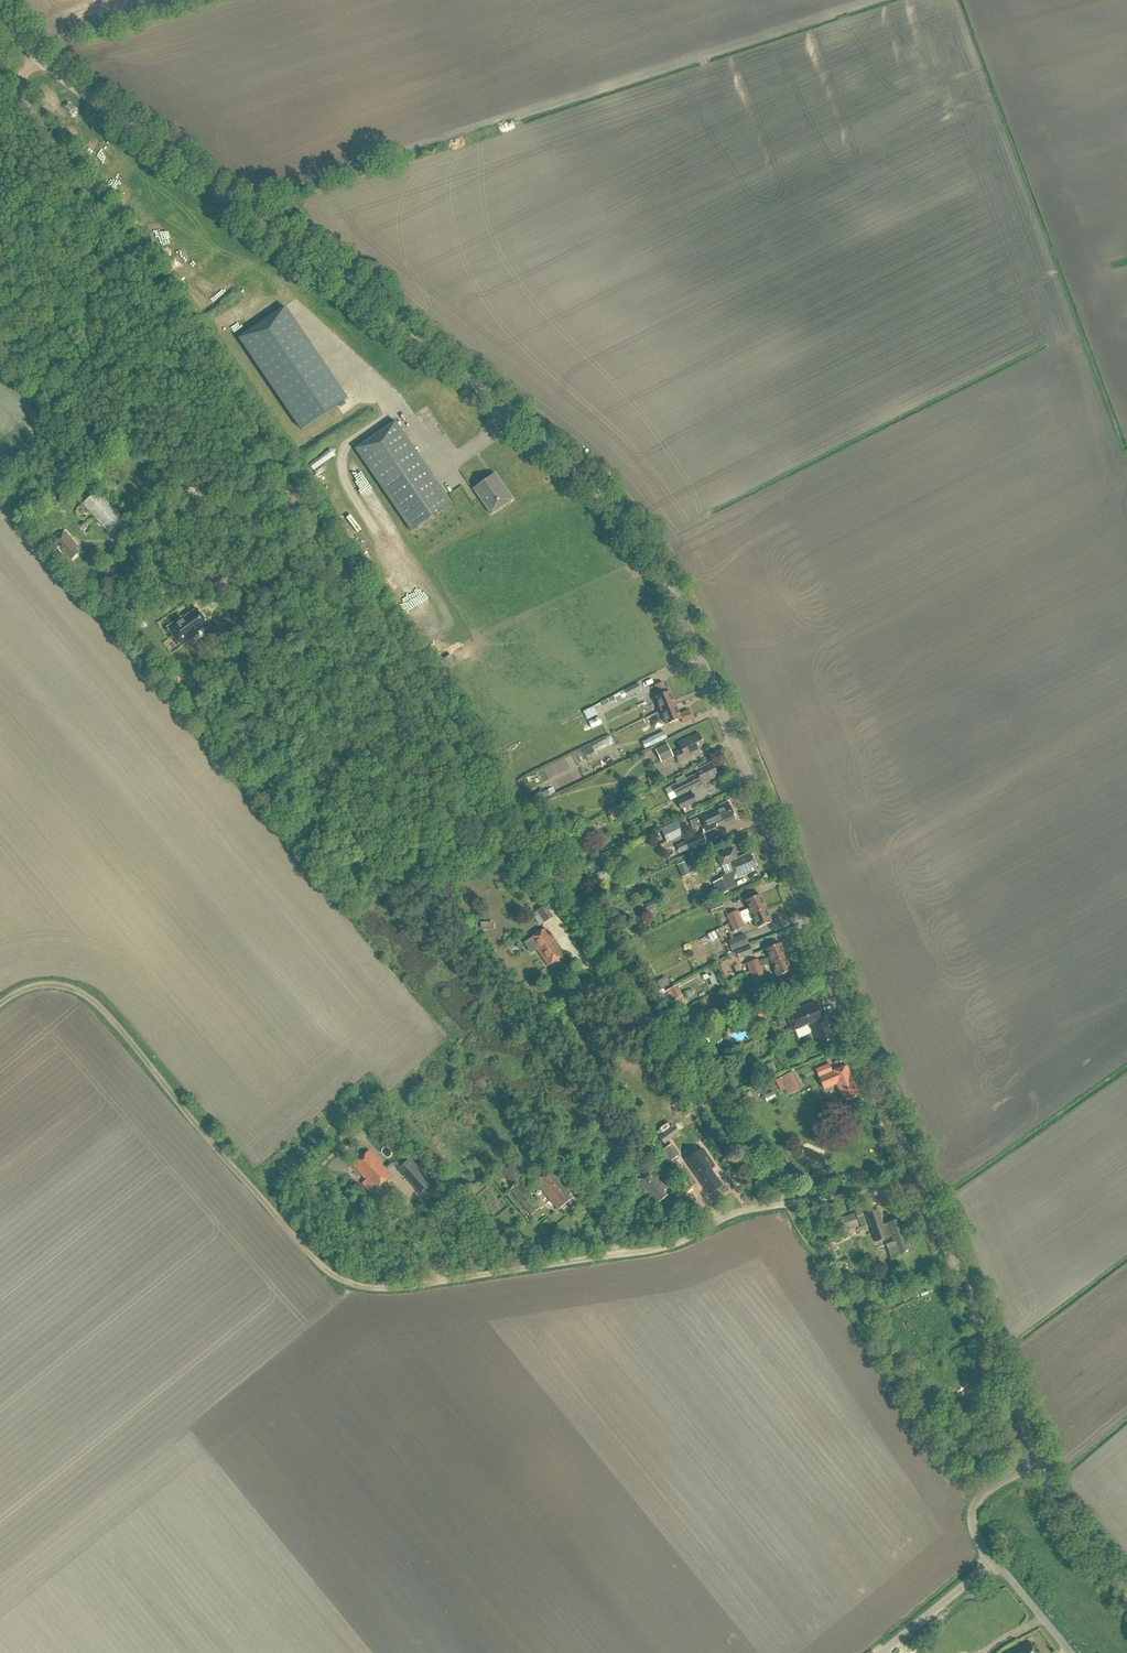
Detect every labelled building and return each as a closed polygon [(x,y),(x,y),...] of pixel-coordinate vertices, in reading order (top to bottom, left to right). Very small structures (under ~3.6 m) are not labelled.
[(395,422),(355,449),(411,531),(451,504),(395,422)] [(354,482),(362,481),(358,464),(350,466),(354,482)] [(512,500),(495,474),(473,489),(491,515),(512,500)] [(81,504),(108,534),(123,520),(96,491),(81,504)] [(380,497),(371,502),(377,512),(385,507),(380,497)] [(349,522),(355,519),(346,501),(340,504),(349,522)] [(75,552),(77,550),(64,534),(51,545),(64,560),(66,559),(69,563),(78,555),(75,552)] [(409,594),(396,605),(406,615),(418,604),(409,594)] [(195,635),(208,625),(197,609),(183,618),(182,617),(167,628),(180,647),(196,636),(195,635)] [(654,699),(660,713),(675,707),(669,693),(665,695),(661,685),(654,688),(658,697),(654,699)] [(624,694),(616,697),(619,703),(640,694),(636,686),(623,692),(624,694)] [(588,720),(600,714),(596,706),(584,712),(588,720)] [(660,713),(666,727),(680,721),(682,726),(692,722),(689,713),(679,717),(675,707),(660,713)] [(590,722),(591,728),(603,726),(602,720),(590,722)] [(663,735),(648,742),(651,749),(666,741),(663,735)] [(679,750),(673,753),(678,762),(684,759),(685,761),(700,753),(699,750),(704,747),(698,736),(690,741),(689,739),(677,745),(679,750)] [(591,745),(595,753),(611,745),(607,737),(591,745)] [(666,747),(655,753),(661,765),(672,760),(666,747)] [(671,785),(676,796),(718,774),(711,761),(695,769),(696,772),(671,785)] [(648,777),(651,784),(664,777),(660,770),(648,777)] [(642,787),(645,791),(652,788),(649,783),(642,787)] [(540,804),(546,796),(540,791),(534,799),(540,804)] [(681,809),(683,808),(685,812),(696,807),(695,802),(696,802),(693,793),(677,800),(681,809)] [(728,801),(696,815),(704,832),(717,827),(715,824),(734,816),(728,801)] [(660,828),(667,842),(685,834),(678,819),(660,828)] [(701,836),(684,843),(688,852),(705,845),(701,836)] [(712,882),(718,896),(728,891),(728,890),(736,886),(732,878),(734,877),(735,879),(752,872),(751,869),(756,867),(750,854),(737,859),(732,849),(715,856),(720,868),(728,864),(732,873),(720,878),(720,879),(712,882)] [(685,864),(677,867),(682,879),(690,876),(685,864)] [(726,915),(730,924),(765,909),(759,895),(745,901),(747,908),(738,912),(737,910),(726,915)] [(722,901),(710,905),(713,914),(725,909),(722,901)] [(536,910),(543,921),(552,915),(545,904),(536,910)] [(730,924),(733,931),(744,927),(742,924),(752,920),(756,929),(771,923),(765,909),(730,924)] [(538,951),(540,950),(542,954),(539,955),(546,966),(563,956),(556,945),(555,946),(544,929),(529,938),(538,951)] [(728,945),(731,951),(749,944),(746,937),(728,945)] [(773,937),(752,944),(754,951),(775,944),(773,937)] [(770,963),(770,964),(785,958),(779,944),(765,950),(767,957),(758,961),(757,959),(746,963),(749,972),(760,968),(760,967),(770,963)] [(736,952),(739,960),(752,955),(749,947),(736,952)] [(770,964),(776,977),(790,971),(785,958),(770,964)] [(760,968),(749,972),(752,980),(763,975),(760,968)] [(663,992),(669,1003),(683,995),(677,985),(663,992)] [(775,1015),(772,1006),(753,1014),(756,1022),(775,1015)] [(810,1026),(819,1049),(833,1043),(826,1025),(828,1024),(826,1018),(820,1021),(814,1007),(786,1019),(792,1033),(810,1026)] [(773,1030),(776,1038),(784,1034),(781,1026),(773,1030)] [(842,1095),(844,1102),(855,1097),(854,1094),(857,1093),(846,1067),(832,1073),(828,1063),(815,1069),(823,1089),(835,1085),(839,1096),(842,1095)] [(793,1071),(778,1077),(787,1095),(801,1087),(793,1071)] [(700,1109),(705,1115),(713,1107),(709,1102),(700,1109)] [(345,1138),(353,1147),(365,1136),(357,1127),(345,1138)] [(661,1138),(666,1145),(680,1134),(675,1127),(661,1138)] [(681,1156),(673,1145),(665,1151),(673,1162),(681,1156)] [(688,1161),(711,1195),(724,1187),(712,1170),(716,1167),(704,1150),(688,1161)] [(383,1167),(370,1152),(353,1167),(367,1182),(363,1185),(369,1192),(375,1186),(378,1189),(389,1179),(386,1176),(387,1174),(382,1169),(383,1167)] [(604,1165),(610,1172),(620,1163),(614,1156),(604,1165)] [(513,1186),(509,1189),(530,1215),(539,1208),(519,1182),(527,1176),(516,1161),(514,1162),(511,1157),(498,1168),(513,1186)] [(614,1177),(622,1185),(633,1176),(625,1168),(614,1177)] [(572,1200),(569,1196),(572,1194),(552,1170),(536,1183),(559,1211),(572,1200)] [(422,1171),(413,1180),(424,1192),(434,1184),(422,1171)] [(653,1172),(640,1183),(658,1204),(667,1197),(663,1192),(667,1189),(653,1172)] [(606,1190),(612,1197),(621,1190),(615,1183),(606,1190)] [(865,1214),(876,1242),(887,1238),(886,1237),(891,1235),(898,1255),(910,1251),(899,1219),(883,1225),(877,1210),(865,1214)] [(855,1213),(860,1226),(865,1225),(861,1211),(855,1213)] [(858,1227),(854,1217),(834,1223),(837,1231),(845,1229),(845,1231),(858,1227)] [(1030,1643),(1018,1649),(1017,1648),(1008,1652),(1035,1652),(1030,1643)]
